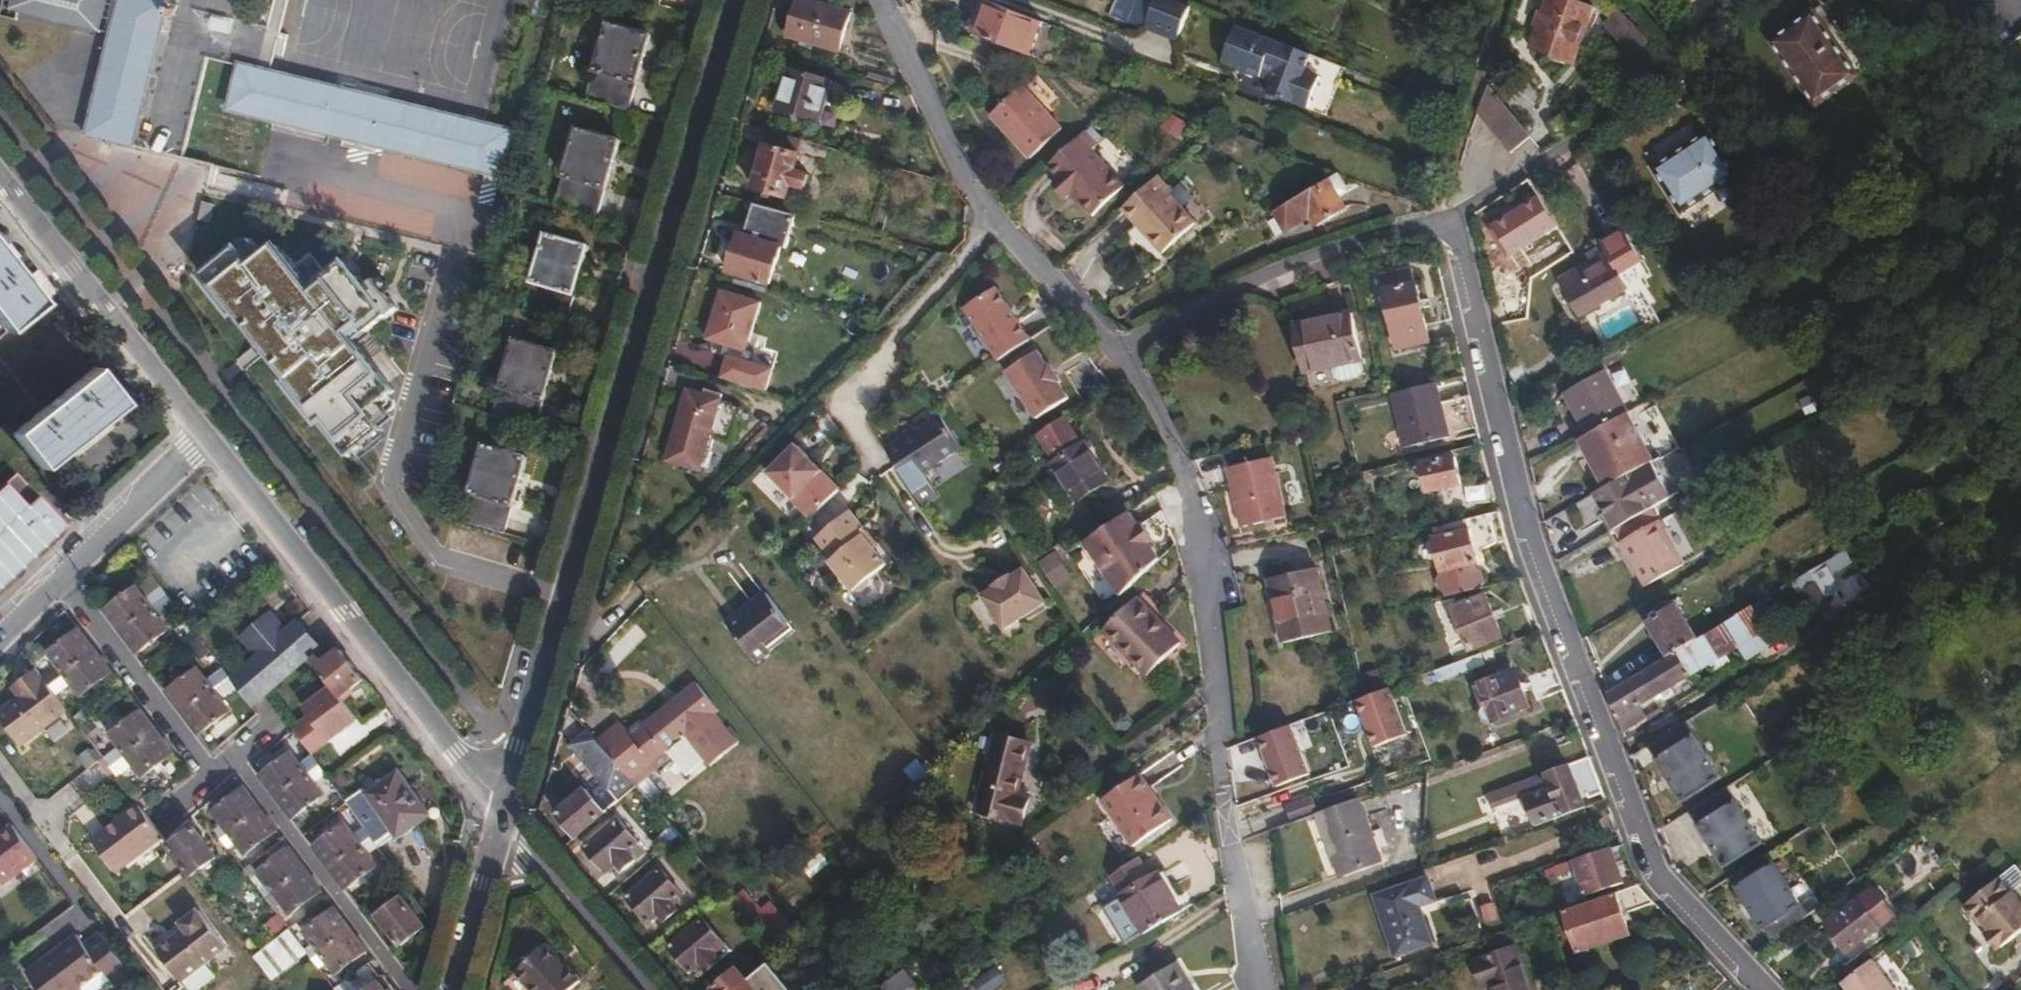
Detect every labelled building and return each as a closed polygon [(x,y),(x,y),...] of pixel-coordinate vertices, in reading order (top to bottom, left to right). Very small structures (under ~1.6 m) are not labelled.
[(0,11),(0,13),(18,17),(21,9),(101,29),(108,0),(3,0),(0,11)] [(166,0),(121,0),(86,132),(133,145),(166,15),(173,16),(174,8),(169,7),(170,1),(166,0)] [(841,50),(852,12),(812,0),(801,0),(791,35),(841,50)] [(1030,60),(1046,22),(989,0),(974,39),(1030,60)] [(1174,0),(1154,0),(1144,28),(1175,39),(1187,5),(1174,0)] [(1569,0),(1545,0),(1529,47),(1570,62),(1591,8),(1569,0)] [(1639,63),(1650,74),(1668,55),(1622,7),(1607,22),(1643,59),(1639,63)] [(1819,16),(1776,44),(1817,107),(1859,79),(1819,16)] [(1313,52),(1238,24),(1224,61),(1257,74),(1263,71),(1274,75),(1268,91),(1310,107),(1322,75),(1307,69),(1313,52)] [(653,38),(609,25),(586,101),(629,114),(653,38)] [(286,74),(241,64),(229,109),(504,176),(515,131),(286,74)] [(792,69),(780,109),(820,121),(833,80),(792,69)] [(1490,86),(1480,115),(1511,154),(1531,138),(1490,86)] [(1063,133),(1024,88),(991,119),(1028,164),(1063,133)] [(624,140),(581,126),(558,202),(601,215),(624,140)] [(1711,131),(1653,167),(1681,211),(1738,175),(1711,131)] [(800,154),(804,140),(775,132),(771,145),(769,145),(757,187),(790,197),(794,184),(807,187),(811,174),(798,170),(803,155),(800,154)] [(1085,136),(1047,171),(1051,176),(1044,183),(1058,199),(1066,192),(1091,221),(1124,192),(1091,155),(1097,150),(1085,136)] [(1340,175),(1331,181),(1339,193),(1348,188),(1340,175)] [(1339,193),(1331,181),(1277,213),(1287,230),(1312,217),(1317,225),(1348,207),(1339,193)] [(1191,230),(1151,187),(1122,213),(1145,239),(1141,243),(1157,261),(1191,230)] [(1535,195),(1489,224),(1509,256),(1555,227),(1535,195)] [(1145,239),(1122,213),(1118,217),(1141,243),(1145,239)] [(593,248),(550,235),(526,311),(570,324),(593,248)] [(744,235),(732,270),(774,283),(785,247),(744,235)] [(56,290),(37,268),(23,279),(5,255),(8,253),(0,243),(0,333),(56,290)] [(1418,255),(1386,261),(1400,333),(1432,326),(1418,255)] [(1609,262),(1563,287),(1579,317),(1626,292),(1609,262)] [(965,307),(1000,359),(1033,339),(998,287),(965,307)] [(749,350),(763,303),(726,292),(711,339),(749,350)] [(417,311),(374,299),(331,442),(376,457),(417,311)] [(1352,314),(1296,326),(1306,372),(1361,360),(1352,314)] [(562,354),(519,341),(496,417),(539,430),(562,354)] [(1039,350),(1008,370),(1037,418),(1069,399),(1060,383),(1062,382),(1051,365),(1049,366),(1039,350)] [(771,367),(724,354),(718,378),(764,391),(771,367)] [(93,365),(11,428),(42,464),(123,402),(93,365)] [(1629,414),(1605,373),(1568,395),(1592,436),(1629,414)] [(1441,383),(1400,392),(1413,447),(1453,437),(1452,433),(1483,426),(1476,394),(1445,402),(1441,383)] [(672,460),(704,469),(714,435),(732,440),(742,406),(725,401),(725,398),(694,389),(672,460)] [(1054,423),(1041,431),(1057,456),(1056,457),(1080,495),(1111,475),(1087,437),(1085,438),(1069,414),(1054,423)] [(1592,436),(1583,442),(1606,486),(1654,460),(1629,414),(1592,436)] [(886,448),(897,466),(910,486),(923,477),(924,479),(965,450),(943,416),(917,432),(911,424),(897,433),(901,439),(886,448)] [(530,457),(487,444),(464,520),(507,533),(530,457)] [(791,501),(811,520),(840,490),(822,472),(821,473),(795,445),(768,473),(793,498),(791,501)] [(1461,484),(1453,451),(1421,459),(1429,492),(1461,484)] [(1276,462),(1236,470),(1247,530),(1287,522),(1276,462)] [(0,485),(0,585),(65,525),(15,470),(0,485)] [(1640,515),(1659,504),(1645,479),(1604,503),(1617,526),(1640,515)] [(887,565),(863,536),(857,530),(863,526),(850,511),(844,517),(854,529),(842,539),(833,526),(817,539),(845,574),(842,576),(854,592),(862,593),(871,585),(871,579),(887,565)] [(1121,597),(1160,560),(1129,511),(1084,538),(1121,597)] [(1162,512),(1156,515),(1161,527),(1168,525),(1162,512)] [(1509,536),(1503,512),(1469,520),(1472,528),(1437,537),(1451,595),(1487,586),(1487,582),(1487,577),(1485,571),(1479,569),(1470,571),(1468,565),(1477,563),(1480,562),(1476,544),(1509,536)] [(1640,515),(1618,527),(1649,582),(1697,555),(1673,513),(1647,527),(1640,515)] [(844,517),(833,526),(842,539),(854,529),(844,517)] [(857,530),(863,536),(867,532),(863,526),(857,530)] [(1796,572),(1810,617),(1833,610),(1827,592),(1840,588),(1833,567),(1852,561),(1850,555),(1796,572)] [(1470,571),(1479,569),(1477,563),(1468,565),(1470,571)] [(1317,569),(1275,578),(1282,617),(1277,618),(1281,641),(1329,632),(1317,569)] [(985,596),(1007,631),(1047,604),(1025,571),(1013,578),(1011,575),(994,587),(995,590),(985,596)] [(140,588),(108,610),(117,622),(124,632),(172,597),(164,585),(146,598),(140,588)] [(1105,629),(1148,675),(1181,644),(1155,616),(1162,609),(1146,591),(1105,629)] [(774,650),(773,648),(769,643),(794,624),(769,593),(730,623),(759,661),(774,650)] [(1489,596),(1458,608),(1473,646),(1505,634),(1489,596)] [(172,597),(124,632),(133,643),(140,654),(171,631),(161,618),(178,606),(172,597)] [(1650,623),(1670,656),(1680,650),(1699,638),(1679,605),(1650,623)] [(260,657),(233,681),(240,689),(254,709),(321,647),(300,621),(289,630),(272,613),(243,639),(260,657)] [(1680,650),(1694,674),(1745,644),(1730,619),(1699,638),(1680,650)] [(769,643),(773,648),(798,630),(794,624),(769,643)] [(39,667),(53,685),(98,652),(87,638),(81,630),(36,664),(39,667)] [(320,655),(314,660),(345,698),(368,681),(351,659),(342,649),(326,662),(320,655)] [(1642,673),(1656,696),(1694,674),(1680,650),(1670,656),(1642,673)] [(114,673),(98,652),(53,685),(60,695),(75,684),(84,695),(101,683),(114,673)] [(1471,658),(1447,667),(1450,676),(1475,668),(1471,658)] [(39,667),(15,687),(22,696),(0,714),(0,716),(24,747),(72,710),(60,695),(53,685),(39,667)] [(199,670),(169,692),(173,697),(185,714),(232,679),(226,671),(209,683),(199,670)] [(1518,670),(1477,686),(1483,702),(1489,700),(1497,720),(1532,706),(1518,670)] [(1642,673),(1609,691),(1623,727),(1645,715),(1640,705),(1656,696),(1642,673)] [(232,679),(185,714),(201,735),(231,712),(223,702),(240,689),(233,681),(232,679)] [(1388,688),(1354,701),(1371,747),(1406,734),(1388,688)] [(108,757),(114,766),(158,733),(143,711),(111,734),(121,747),(108,757)] [(597,735),(629,773),(639,784),(639,785),(653,775),(636,755),(639,753),(623,734),(630,728),(620,716),(597,735)] [(1723,775),(1688,719),(1649,744),(1684,799),(1723,775)] [(1289,726),(1255,738),(1273,787),(1307,774),(1289,726)] [(597,735),(590,728),(573,742),(612,786),(629,773),(597,735)] [(158,733),(114,766),(121,775),(135,766),(144,778),(175,754),(158,733)] [(978,810),(1026,822),(1032,796),(1019,793),(1031,745),(997,736),(978,810)] [(1526,787),(1539,826),(1610,802),(1590,752),(1487,789),(1491,799),(1526,787)] [(297,755),(268,779),(283,799),(322,767),(315,757),(304,764),(297,755)] [(322,767),(283,799),(290,809),(299,820),(328,797),(319,784),(330,776),(322,767)] [(349,803),(368,829),(375,839),(382,848),(383,849),(401,836),(402,838),(434,814),(403,770),(371,794),(367,790),(349,803)] [(1101,801),(1126,838),(1166,811),(1140,774),(1101,801)] [(639,785),(656,804),(669,794),(653,775),(639,785)] [(1765,840),(1729,785),(1690,810),(1726,865),(1765,840)] [(217,827),(223,836),(261,807),(249,792),(246,788),(218,809),(225,821),(217,827)] [(561,812),(578,834),(608,809),(590,788),(561,812)] [(1290,818),(1316,812),(1311,795),(1285,802),(1290,818)] [(1360,798),(1321,813),(1343,875),(1382,862),(1360,798)] [(145,806),(96,838),(120,872),(167,835),(145,806)] [(261,807),(223,836),(231,846),(240,839),(249,850),(277,829),(270,819),(261,807)] [(1166,811),(1126,838),(1132,846),(1172,820),(1166,811)] [(632,851),(643,842),(622,816),(588,844),(609,869),(619,861),(625,868),(637,858),(632,851)] [(0,836),(0,878),(4,884),(41,858),(16,824),(0,836)] [(350,825),(319,847),(327,858),(335,868),(375,839),(368,829),(358,837),(350,825)] [(200,827),(174,845),(197,876),(223,856),(200,827)] [(382,848),(375,839),(335,868),(340,875),(351,889),(381,867),(372,855),(382,848)] [(649,848),(643,842),(632,851),(637,858),(649,848)] [(1621,845),(1579,859),(1582,868),(1586,880),(1591,894),(1626,882),(1619,862),(1625,860),(1621,845)] [(256,861),(248,867),(269,896),(307,867),(297,854),(292,848),(263,870),(256,861)] [(1579,859),(1558,866),(1561,875),(1576,870),(1582,868),(1579,859)] [(1138,860),(1107,881),(1142,936),(1179,913),(1170,898),(1163,901),(1149,878),(1138,860)] [(1740,886),(1774,943),(1812,915),(1778,861),(1740,886)] [(307,867),(269,896),(277,906),(286,900),(294,911),(324,889),(315,877),(307,867)] [(662,911),(668,919),(681,908),(675,901),(686,893),(664,867),(630,894),(651,920),(662,911)] [(1582,868),(1576,870),(1579,882),(1586,880),(1582,868)] [(1170,898),(1179,913),(1184,909),(1161,871),(1149,878),(1163,901),(1170,898)] [(1961,904),(1995,952),(2020,930),(2020,901),(2001,874),(1961,904)] [(1431,878),(1377,896),(1396,955),(1435,943),(1422,905),(1438,900),(1431,878)] [(1642,887),(1563,913),(1578,954),(1634,935),(1626,914),(1657,904),(1642,887)] [(1884,926),(1863,896),(1830,920),(1851,950),(1884,926)] [(405,900),(381,917),(402,946),(426,929),(405,900)] [(1498,903),(1487,907),(1493,923),(1503,920),(1498,903)] [(309,947),(315,955),(353,927),(340,910),(337,906),(308,929),(316,940),(309,947)] [(190,927),(163,947),(188,979),(232,945),(204,909),(187,922),(190,927)] [(704,963),(710,970),(723,959),(718,952),(729,944),(707,918),(673,945),(694,971),(704,963)] [(353,927),(315,955),(323,966),(331,960),(339,971),(369,949),(361,938),(353,927)] [(30,971),(44,989),(87,989),(85,987),(107,970),(117,984),(134,973),(102,931),(86,944),(78,934),(30,971)] [(514,977),(528,989),(569,989),(578,980),(542,946),(514,977)] [(1476,960),(1484,986),(1494,983),(1496,989),(1534,989),(1520,946),(1476,960)] [(376,957),(356,973),(365,984),(385,969),(376,957)] [(1873,959),(1831,989),(1895,989),(1873,959)] [(769,962),(748,975),(740,966),(715,985),(719,989),(789,989),(769,962)] [(1141,989),(1193,989),(1177,964),(1139,987),(1141,989)] [(971,983),(976,989),(992,989),(1004,981),(995,967),(971,983)] [(368,989),(389,989),(381,980),(368,989)] [(1730,982),(1721,989),(1737,989),(1730,982)]
